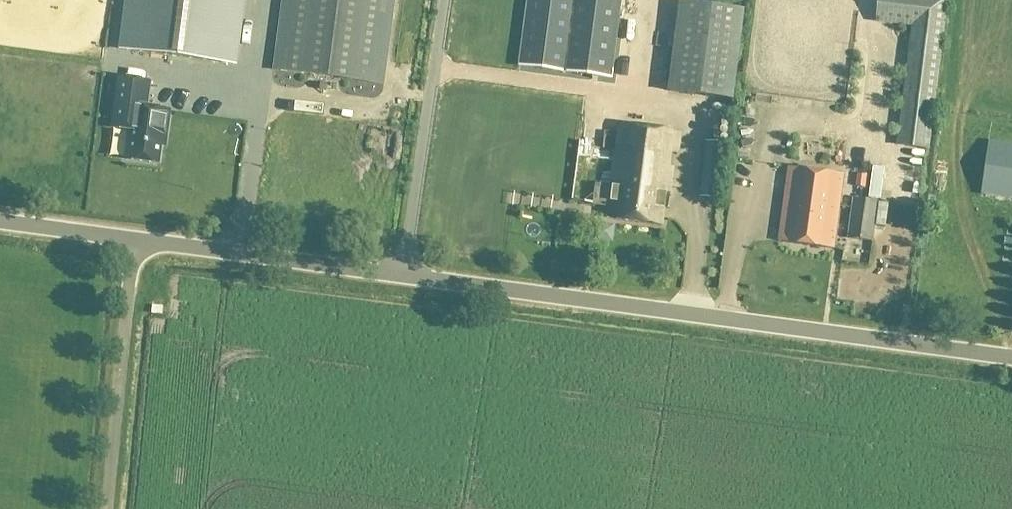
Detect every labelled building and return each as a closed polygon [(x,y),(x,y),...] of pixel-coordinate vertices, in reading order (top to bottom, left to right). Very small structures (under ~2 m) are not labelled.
[(121,51),(232,66),(241,0),(128,0),(121,51)] [(390,0),(285,0),(279,51),(275,50),(272,72),(382,86),(384,72),(380,71),(390,0)] [(619,0),(527,0),(518,67),(609,79),(619,0)] [(932,119),(947,0),(878,0),(875,23),(911,27),(896,147),(927,151),(932,119)] [(731,100),(742,11),(677,3),(667,92),(731,100)] [(118,80),(112,130),(128,132),(124,161),(157,166),(159,147),(161,136),(165,137),(168,113),(144,110),(148,84),(118,80)] [(615,134),(605,133),(605,131),(518,118),(507,195),(569,203),(569,204),(598,208),(598,209),(606,210),(605,221),(660,227),(662,210),(666,210),(671,169),(668,169),(669,155),(676,156),(678,135),(616,127),(615,134)] [(715,202),(721,145),(704,144),(698,200),(715,202)] [(980,196),(1011,201),(1011,148),(988,144),(980,196)] [(871,168),(866,200),(878,201),(882,170),(871,168)] [(831,251),(841,176),(787,169),(781,213),(787,214),(783,244),(831,251)] [(867,177),(857,176),(854,188),(866,190),(867,177)] [(870,243),(875,203),(851,200),(846,240),(870,243)]
